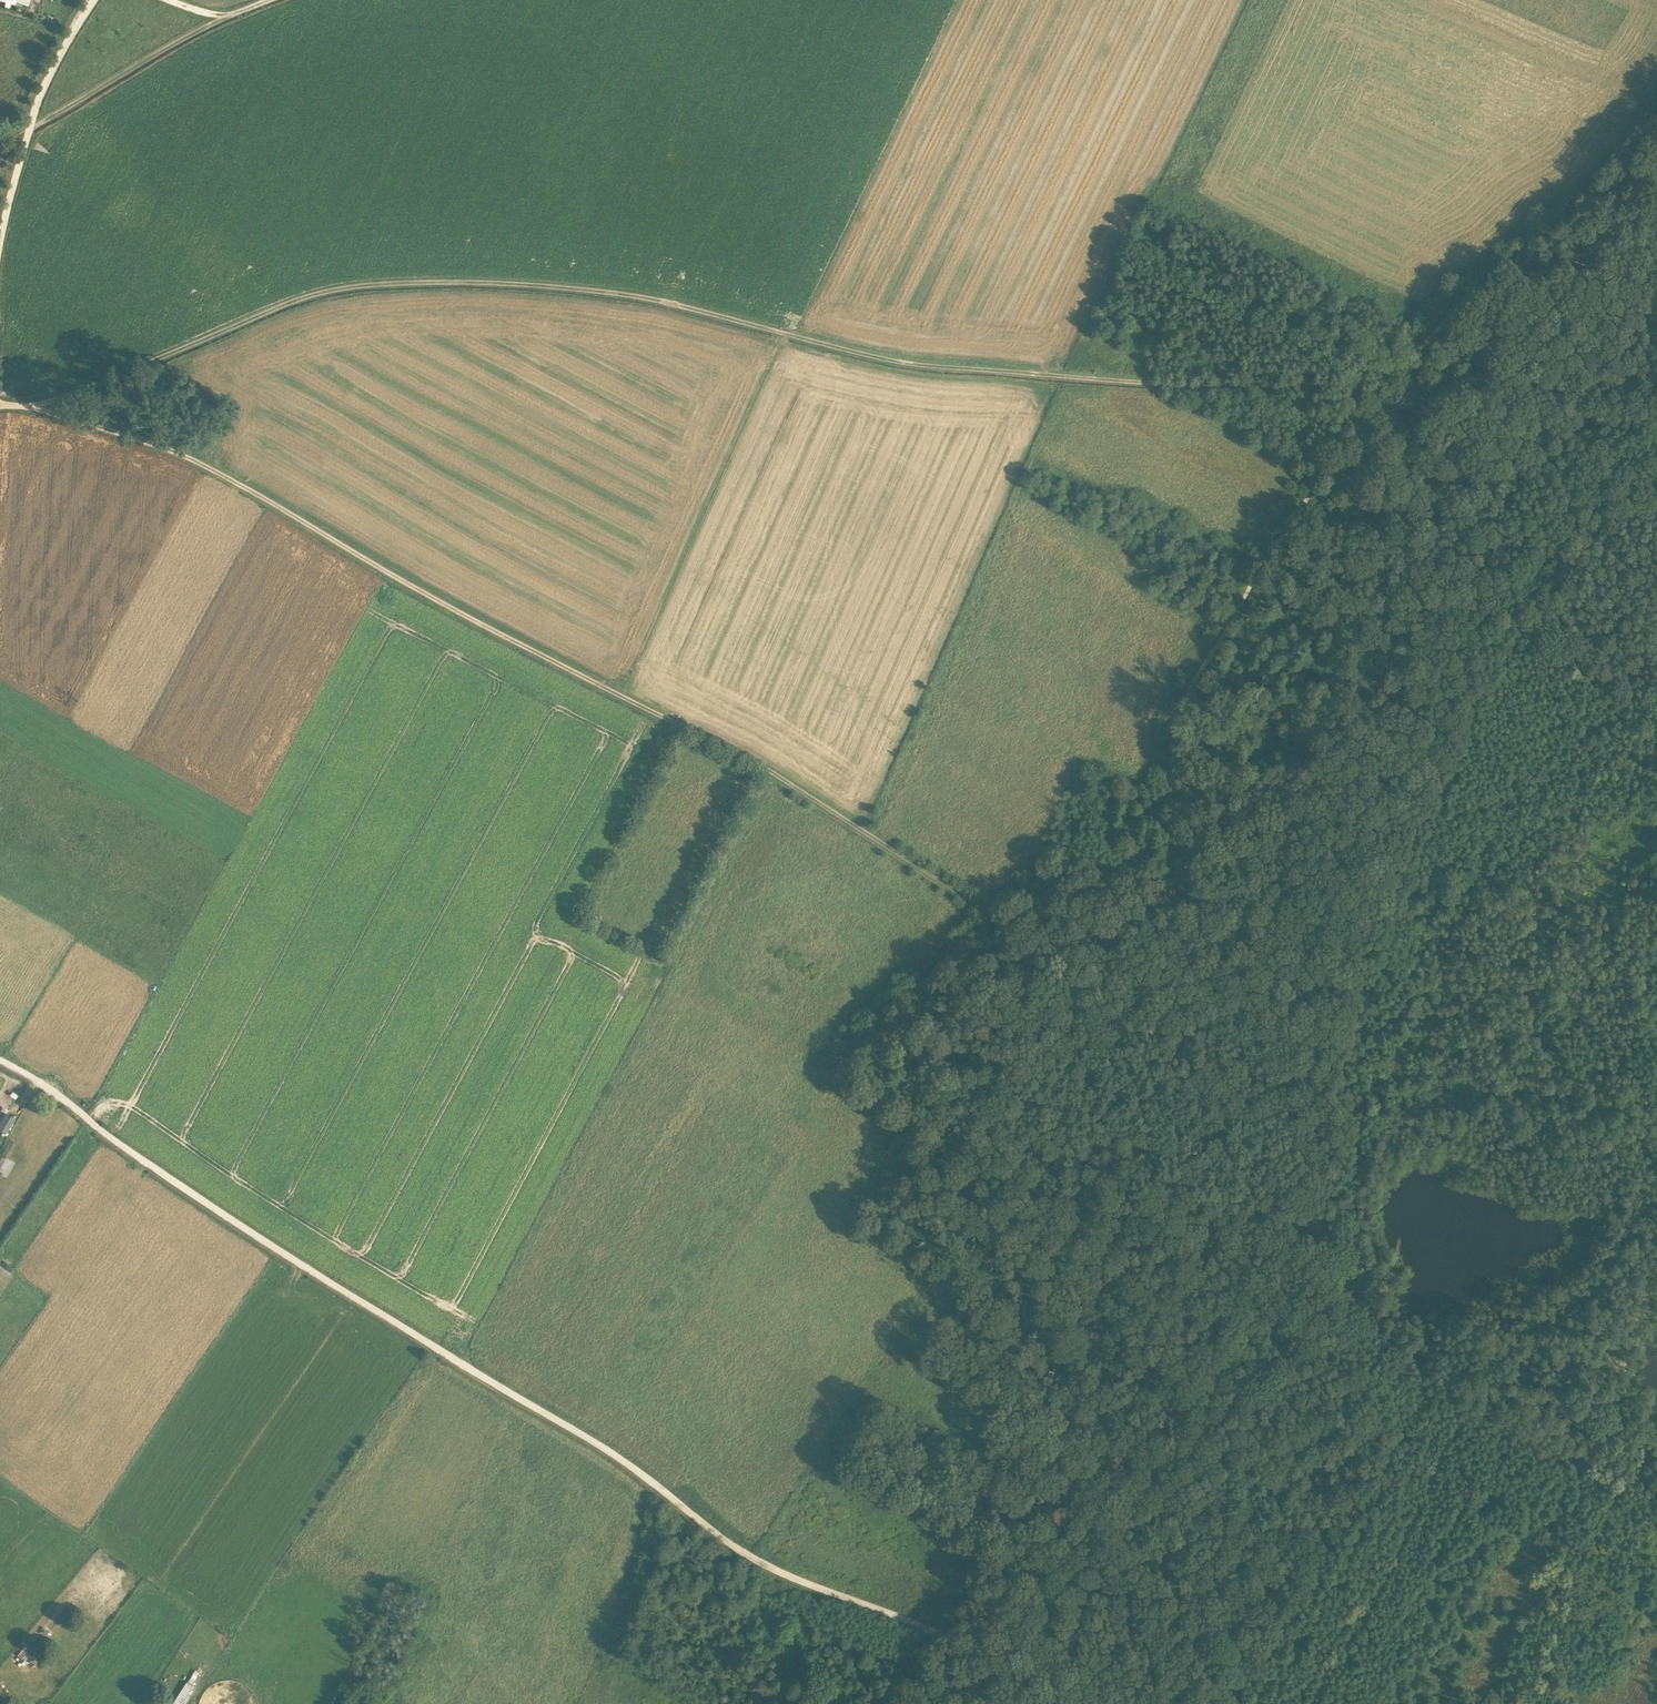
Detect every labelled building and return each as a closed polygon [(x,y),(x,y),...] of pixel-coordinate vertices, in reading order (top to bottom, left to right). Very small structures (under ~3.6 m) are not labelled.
[(6,1114),(0,1124),(0,1129),(6,1133),(14,1119),(6,1114)] [(197,1685),(187,1680),(174,1703),(187,1703),(197,1685)]
